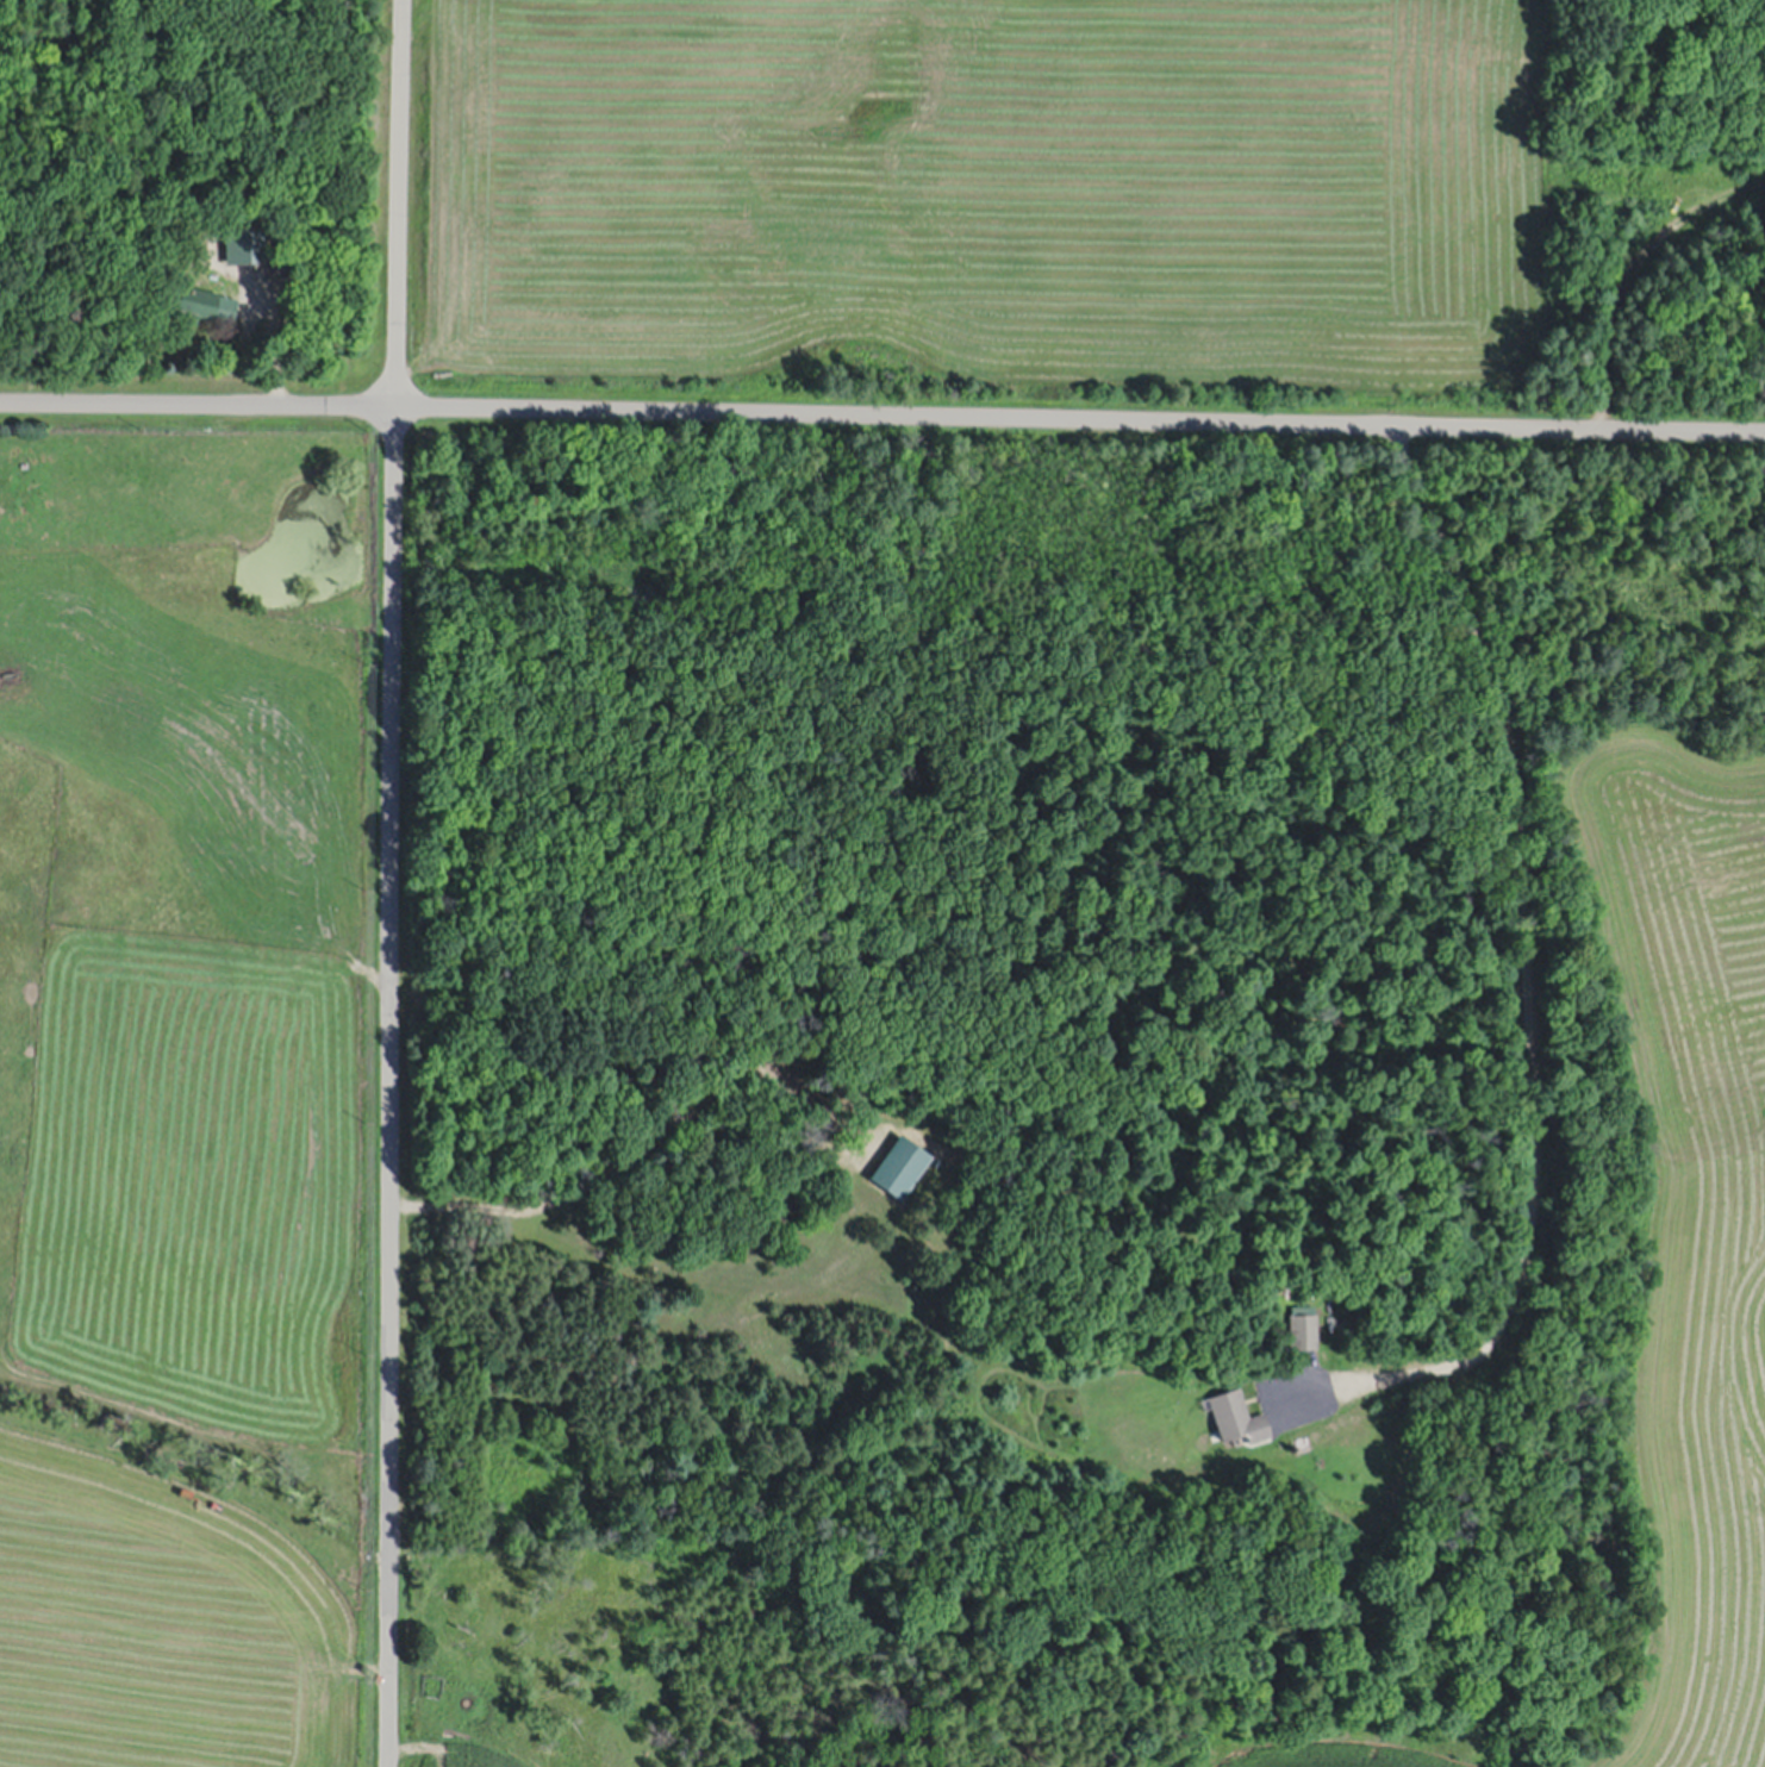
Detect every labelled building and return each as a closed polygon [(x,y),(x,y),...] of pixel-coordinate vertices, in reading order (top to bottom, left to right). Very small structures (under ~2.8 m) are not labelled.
[(301,264),(274,264),(273,245),(300,245),(301,264)] [(220,291),(238,294),(232,320),(199,313),(197,320),(169,313),(174,291),(182,293),(185,281),(220,289),(220,291)] [(934,1154),(903,1197),(872,1174),(903,1131),(934,1154)] [(1352,1274),(1346,1284),(1340,1280),(1347,1270),(1352,1274)] [(1318,1344),(1292,1344),(1292,1311),(1317,1311),(1318,1344)] [(1242,1384),(1252,1413),(1265,1409),(1273,1432),(1251,1440),(1248,1430),(1224,1438),(1210,1394),(1242,1384)]
